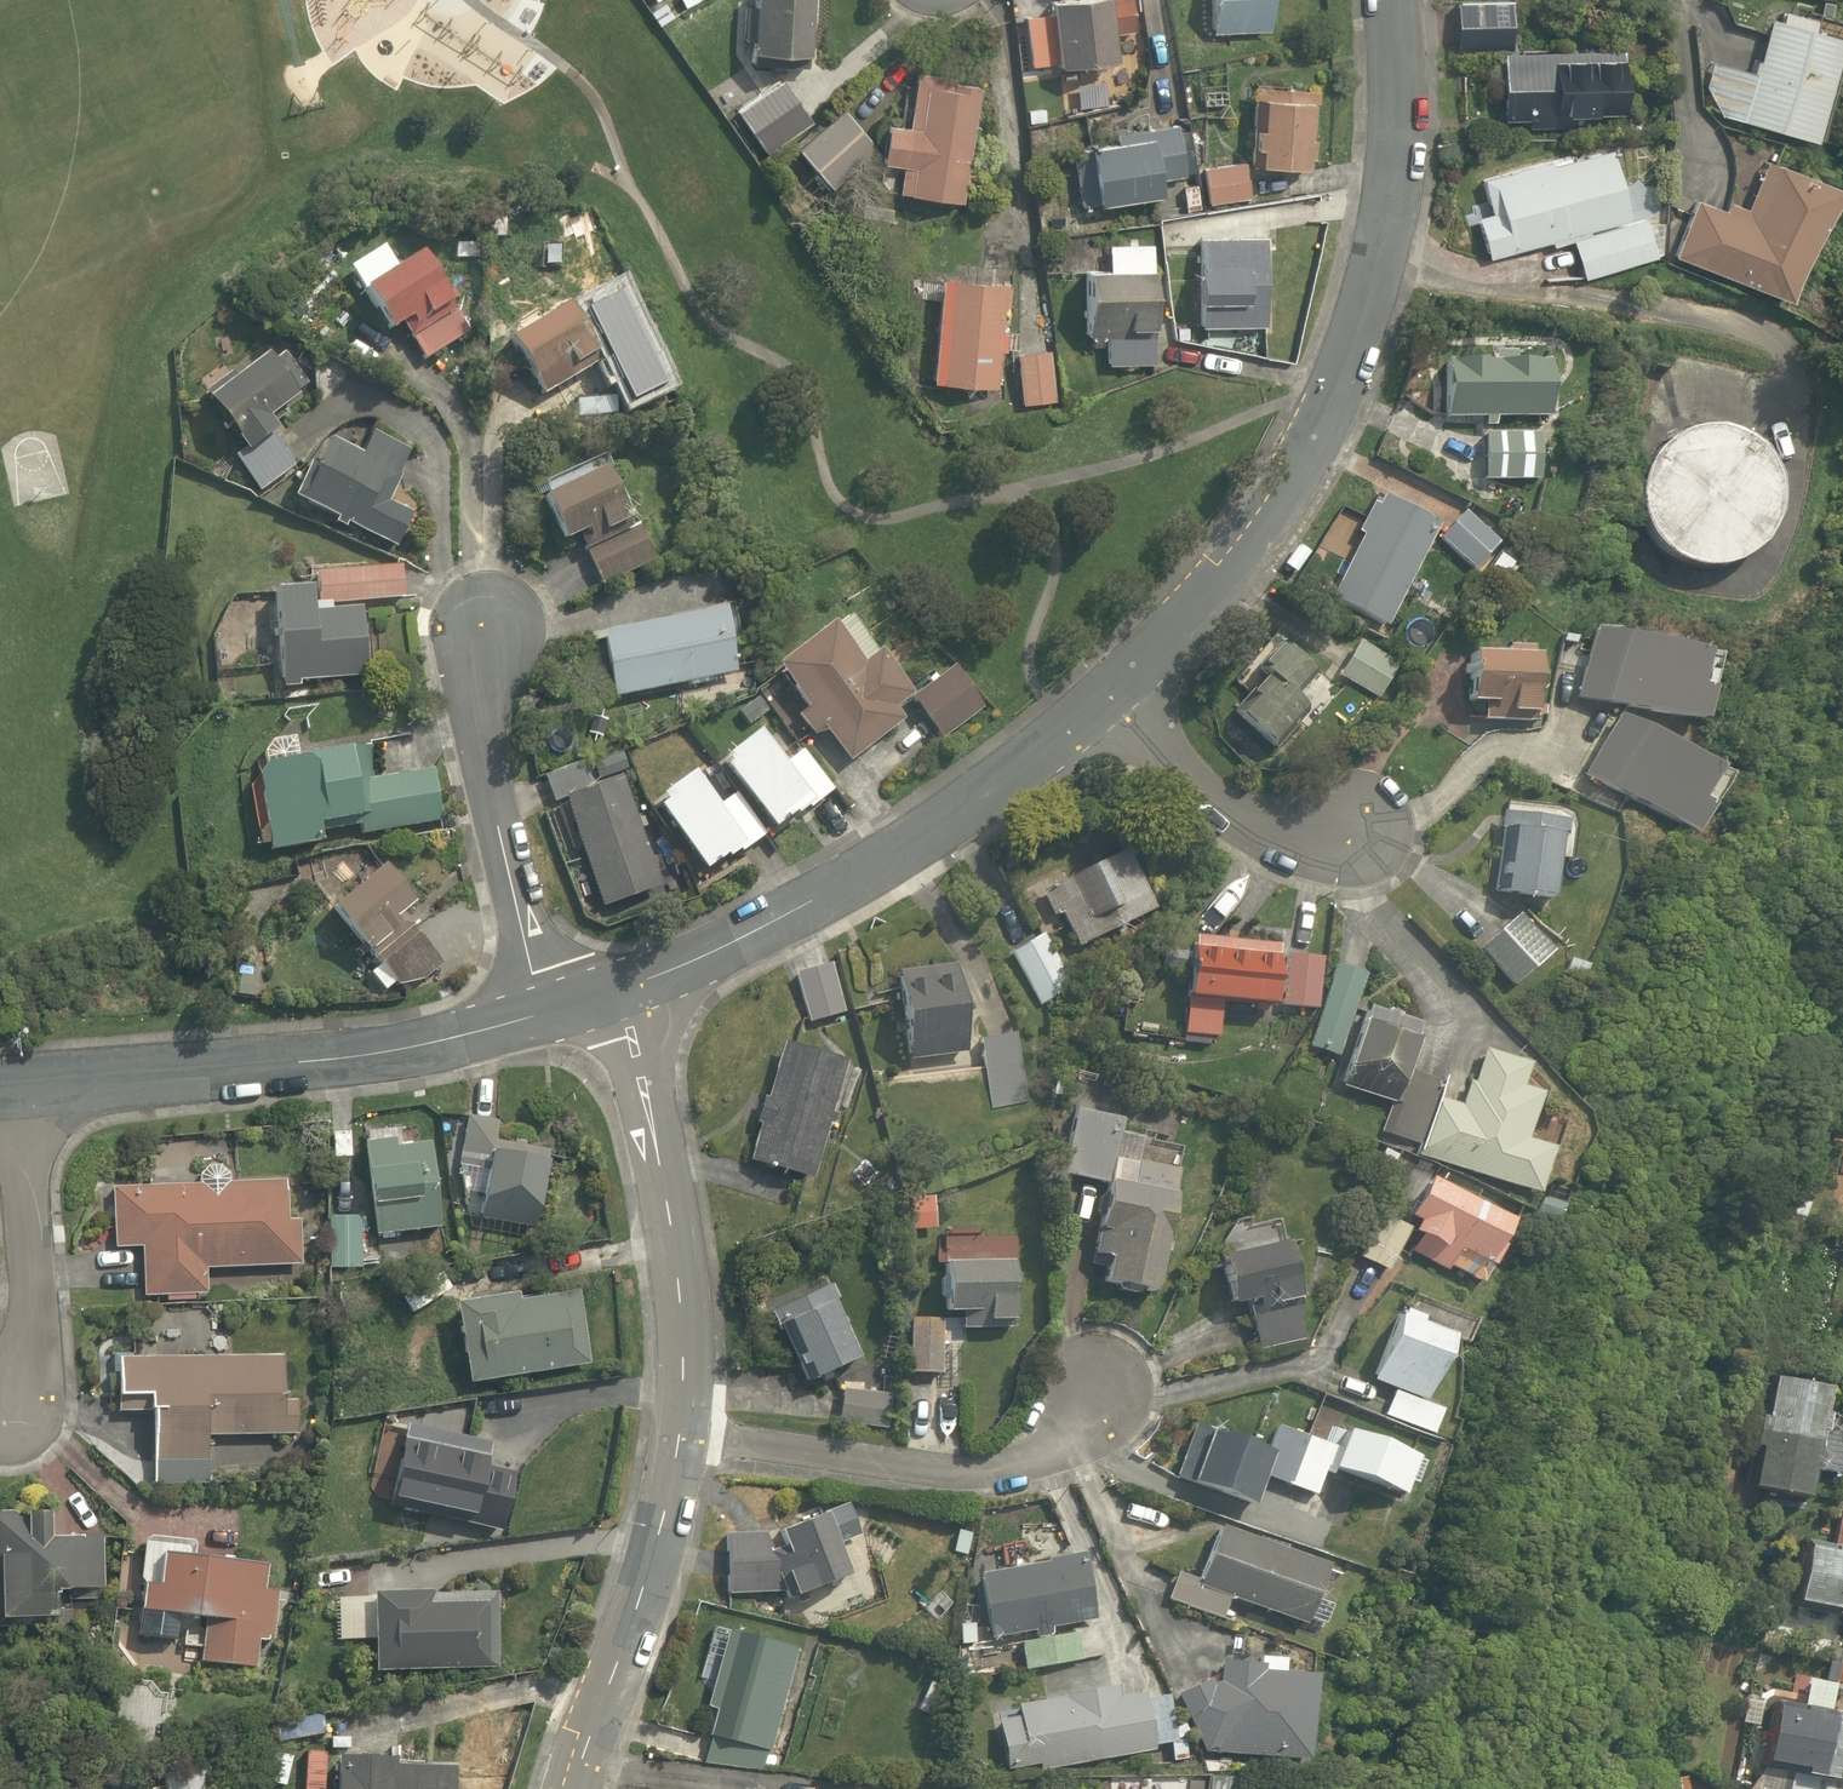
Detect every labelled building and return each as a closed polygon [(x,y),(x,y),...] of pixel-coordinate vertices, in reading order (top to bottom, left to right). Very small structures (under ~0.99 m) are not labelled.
[(754,50),(814,54),(817,0),(757,0),(754,50)] [(1125,59),(1118,16),(1139,13),(1137,0),(1091,0),(1023,11),(1032,65),(1061,61),(1062,69),(1125,59)] [(1210,36),(1282,40),(1284,0),(1212,0),(1210,36)] [(1515,57),(1515,51),(1517,4),(1461,2),(1459,54),(1515,57)] [(1723,114),(1829,146),(1842,100),(1842,31),(1782,13),(1760,88),(1713,74),(1711,82),(1723,114)] [(1640,56),(1518,51),(1514,123),(1528,123),(1528,129),(1566,131),(1567,119),(1637,122),(1640,56)] [(957,77),(920,75),(917,127),(900,126),(898,172),(913,173),(911,201),(975,204),(981,91),(956,90),(957,77)] [(738,115),(762,152),(812,118),(787,82),(738,115)] [(1284,96),(1264,95),(1264,105),(1273,106),(1273,134),(1262,133),(1261,155),(1273,155),(1272,171),(1328,173),(1330,83),(1284,82),(1284,96)] [(800,150),(817,170),(862,132),(846,112),(800,150)] [(1120,135),(1123,155),(1102,158),(1105,183),(1085,186),(1089,214),(1176,202),(1173,178),(1197,175),(1190,126),(1120,135)] [(1621,152),(1485,185),(1493,216),(1474,221),(1484,263),(1575,241),(1584,278),(1667,258),(1656,215),(1638,219),(1621,152)] [(1781,164),(1760,215),(1747,209),(1742,223),(1706,209),(1685,261),(1811,310),(1842,228),(1842,189),(1781,164)] [(1245,168),(1207,172),(1210,207),(1248,203),(1245,168)] [(982,272),(985,241),(963,240),(960,270),(982,272)] [(1275,245),(1205,241),(1200,331),(1270,334),(1275,245)] [(1143,246),(1102,245),(1101,277),(1088,276),(1086,334),(1100,335),(1099,369),(1147,370),(1150,274),(1142,274),(1143,246)] [(450,350),(479,330),(431,259),(408,274),(390,248),(354,271),(400,340),(410,333),(438,374),(457,361),(450,350)] [(1012,285),(947,281),(941,388),(1006,392),(1012,285)] [(572,308),(507,340),(538,402),(548,397),(563,427),(597,410),(578,373),(600,363),(572,308)] [(315,391),(287,353),(219,403),(253,448),(240,458),(262,488),(295,464),(267,426),(315,391)] [(1054,357),(1021,360),(1026,408),(1060,404),(1054,357)] [(1564,370),(1445,364),(1443,417),(1561,423),(1564,370)] [(1544,434),(1488,431),(1485,487),(1541,490),(1544,434)] [(1708,434),(1695,435),(1683,437),(1672,442),(1661,449),(1652,457),(1644,466),(1638,477),(1634,489),(1632,501),(1632,513),(1635,525),(1639,537),(1645,548),(1653,557),(1662,565),(1673,572),(1684,576),(1696,579),(1709,579),(1721,578),(1733,574),(1744,568),(1754,561),(1762,552),(1769,542),(1774,530),(1777,518),(1778,506),(1777,494),(1774,482),(1768,471),(1761,461),(1753,452),(1743,444),(1732,439),(1720,435),(1708,434)] [(368,460),(341,446),(323,480),(317,476),(302,505),(402,556),(421,518),(387,500),(412,452),(381,435),(368,460)] [(603,474),(538,500),(559,552),(572,547),(588,587),(640,566),(603,474)] [(1434,529),(1388,504),(1336,598),(1382,624),(1434,529)] [(1506,546),(1473,516),(1445,547),(1478,577),(1506,546)] [(394,572),(310,578),(311,593),(275,596),(282,695),(296,694),(295,683),(364,678),(359,605),(396,602),(394,572)] [(1408,677),(1351,610),(1275,675),(1283,683),(1245,716),(1274,749),(1310,718),(1296,700),(1319,680),(1328,691),(1342,678),(1377,704),(1408,677)] [(741,611),(607,639),(620,698),(753,671),(741,611)] [(827,727),(855,763),(912,720),(901,705),(910,697),(882,664),(875,670),(845,630),(787,674),(812,706),(799,716),(814,737),(827,727)] [(1585,702),(1726,733),(1732,702),(1715,699),(1723,664),(1599,637),(1585,702)] [(1479,662),(1477,710),(1489,711),(1488,727),(1519,728),(1520,719),(1558,722),(1561,667),(1479,662)] [(952,681),(911,711),(936,745),(977,715),(952,681)] [(1591,779),(1717,842),(1733,811),(1725,807),(1740,776),(1629,720),(1591,779)] [(794,762),(774,732),(733,761),(782,831),(835,794),(806,753),(794,762)] [(377,754),(246,783),(260,844),(278,840),(282,859),(323,850),(319,835),(363,826),(365,837),(447,819),(436,771),(383,783),(377,754)] [(664,892),(629,780),(565,800),(600,911),(664,892)] [(771,839),(741,795),(723,807),(708,785),(668,812),(713,878),(771,839)] [(1575,816),(1508,809),(1499,897),(1566,903),(1575,816)] [(1183,907),(1157,847),(1069,886),(1060,866),(1038,876),(1072,955),(1183,907)] [(411,901),(382,868),(333,911),(374,959),(356,975),(370,992),(382,981),(393,995),(435,959),(395,914),(411,901)] [(1076,987),(1045,931),(1007,952),(1039,1008),(1076,987)] [(1536,971),(1498,933),(1476,956),(1514,994),(1536,971)] [(1203,939),(1200,1006),(1320,1012),(1324,953),(1255,949),(1256,942),(1203,939)] [(848,1019),(834,967),(797,976),(810,1029),(848,1019)] [(1336,1058),(1366,977),(1342,968),(1312,1049),(1336,1058)] [(972,975),(907,976),(909,1060),(973,1059),(972,975)] [(1223,1013),(1187,1012),(1186,1043),(1221,1044),(1223,1013)] [(1029,1107),(1021,1031),(982,1035),(990,1111),(1029,1107)] [(1409,1085),(1423,1049),(1377,1031),(1355,1085),(1400,1103),(1388,1134),(1421,1147),(1440,1097),(1409,1085)] [(849,1065),(785,1049),(755,1168),(819,1184),(849,1065)] [(1442,1093),(1419,1154),(1548,1203),(1568,1151),(1542,1141),(1560,1096),(1539,1088),(1545,1072),(1494,1052),(1474,1105),(1442,1093)] [(461,1152),(465,1197),(490,1201),(487,1223),(545,1233),(562,1133),(467,1116),(461,1152)] [(1118,1183),(1125,1122),(1077,1116),(1070,1177),(1118,1183)] [(441,1145),(375,1148),(381,1241),(446,1237),(441,1145)] [(193,1187),(114,1187),(114,1255),(143,1255),(143,1298),(214,1298),(214,1271),(303,1272),(303,1225),(291,1225),(291,1182),(232,1182),(232,1159),(193,1158),(193,1187)] [(1519,1221),(1524,1211),(1431,1172),(1411,1221),(1426,1227),(1412,1258),(1508,1298),(1537,1229),(1519,1221)] [(358,1273),(360,1177),(329,1176),(327,1272),(358,1273)] [(1184,1185),(1125,1177),(1121,1203),(1103,1200),(1094,1262),(1113,1264),(1109,1291),(1169,1299),(1184,1185)] [(939,1238),(940,1207),(911,1206),(910,1238),(939,1238)] [(1391,1277),(1414,1233),(1385,1217),(1361,1262),(1391,1277)] [(1017,1240),(943,1237),(940,1315),(950,1316),(949,1337),(993,1339),(993,1329),(1021,1331),(1024,1274),(1015,1273),(1017,1240)] [(1294,1244),(1222,1257),(1235,1327),(1245,1325),(1249,1343),(1301,1333),(1295,1301),(1304,1300),(1294,1244)] [(577,1296),(461,1313),(472,1388),(588,1371),(577,1296)] [(852,1359),(832,1307),(789,1324),(810,1376),(852,1359)] [(947,1325),(915,1324),(914,1347),(899,1346),(898,1378),(944,1381),(947,1325)] [(1409,1324),(1380,1392),(1390,1396),(1379,1423),(1439,1449),(1453,1416),(1443,1412),(1470,1349),(1409,1324)] [(289,1360),(120,1357),(119,1415),(160,1415),(159,1483),(215,1484),(216,1440),(300,1442),(301,1406),(288,1406),(289,1360)] [(1808,1502),(1833,1393),(1768,1378),(1742,1487),(1808,1502)] [(890,1394),(845,1391),(843,1424),(888,1426),(890,1394)] [(1270,1455),(1197,1420),(1171,1476),(1243,1511),(1270,1455)] [(1331,1446),(1288,1433),(1273,1483),(1316,1496),(1331,1446)] [(496,1447),(414,1434),(402,1510),(517,1528),(526,1472),(493,1467),(496,1447)] [(1440,1464),(1359,1437),(1345,1478),(1426,1505),(1440,1464)] [(764,1534),(723,1532),(722,1590),(783,1592),(789,1605),(852,1580),(825,1514),(779,1533),(786,1550),(763,1548),(764,1534)] [(0,1516),(0,1630),(68,1633),(69,1593),(109,1594),(111,1544),(61,1542),(62,1518),(0,1516)] [(1334,1567),(1224,1526),(1200,1590),(1310,1632),(1334,1567)] [(150,1547),(142,1646),(174,1648),(176,1627),(200,1629),(197,1671),(262,1677),(265,1638),(280,1640),(284,1581),(269,1580),(271,1556),(150,1547)] [(1816,1547),(1801,1609),(1842,1618),(1842,1553),(1816,1547)] [(1029,1675),(1090,1660),(1082,1626),(1099,1622),(1084,1558),(985,1582),(999,1642),(1020,1637),(1029,1675)] [(500,1597),(338,1599),(339,1646),(382,1645),(382,1676),(502,1674),(500,1597)] [(811,1657),(719,1628),(700,1686),(714,1690),(707,1712),(720,1716),(705,1762),(760,1779),(769,1752),(780,1756),(811,1657)] [(1265,1670),(1221,1668),(1220,1683),(1179,1701),(1178,1727),(1197,1728),(1196,1758),(1322,1763),(1326,1680),(1294,1679),(1294,1660),(1265,1658),(1265,1670)] [(1006,1720),(1016,1776),(1160,1752),(1151,1695),(1125,1699),(1123,1688),(1074,1696),(1074,1702),(1026,1709),(1027,1717),(1006,1720)] [(1786,1707),(1774,1766),(1814,1775),(1814,1779),(1842,1785),(1842,1720),(1786,1707)] [(281,1722),(284,1744),(328,1738),(325,1716),(281,1722)] [(341,1765),(340,1788),(469,1788),(470,1771),(341,1765)] [(153,1768),(153,1788),(216,1788),(215,1767),(153,1768)] [(1188,1780),(1188,1788),(1261,1788),(1262,1784),(1188,1780)]
